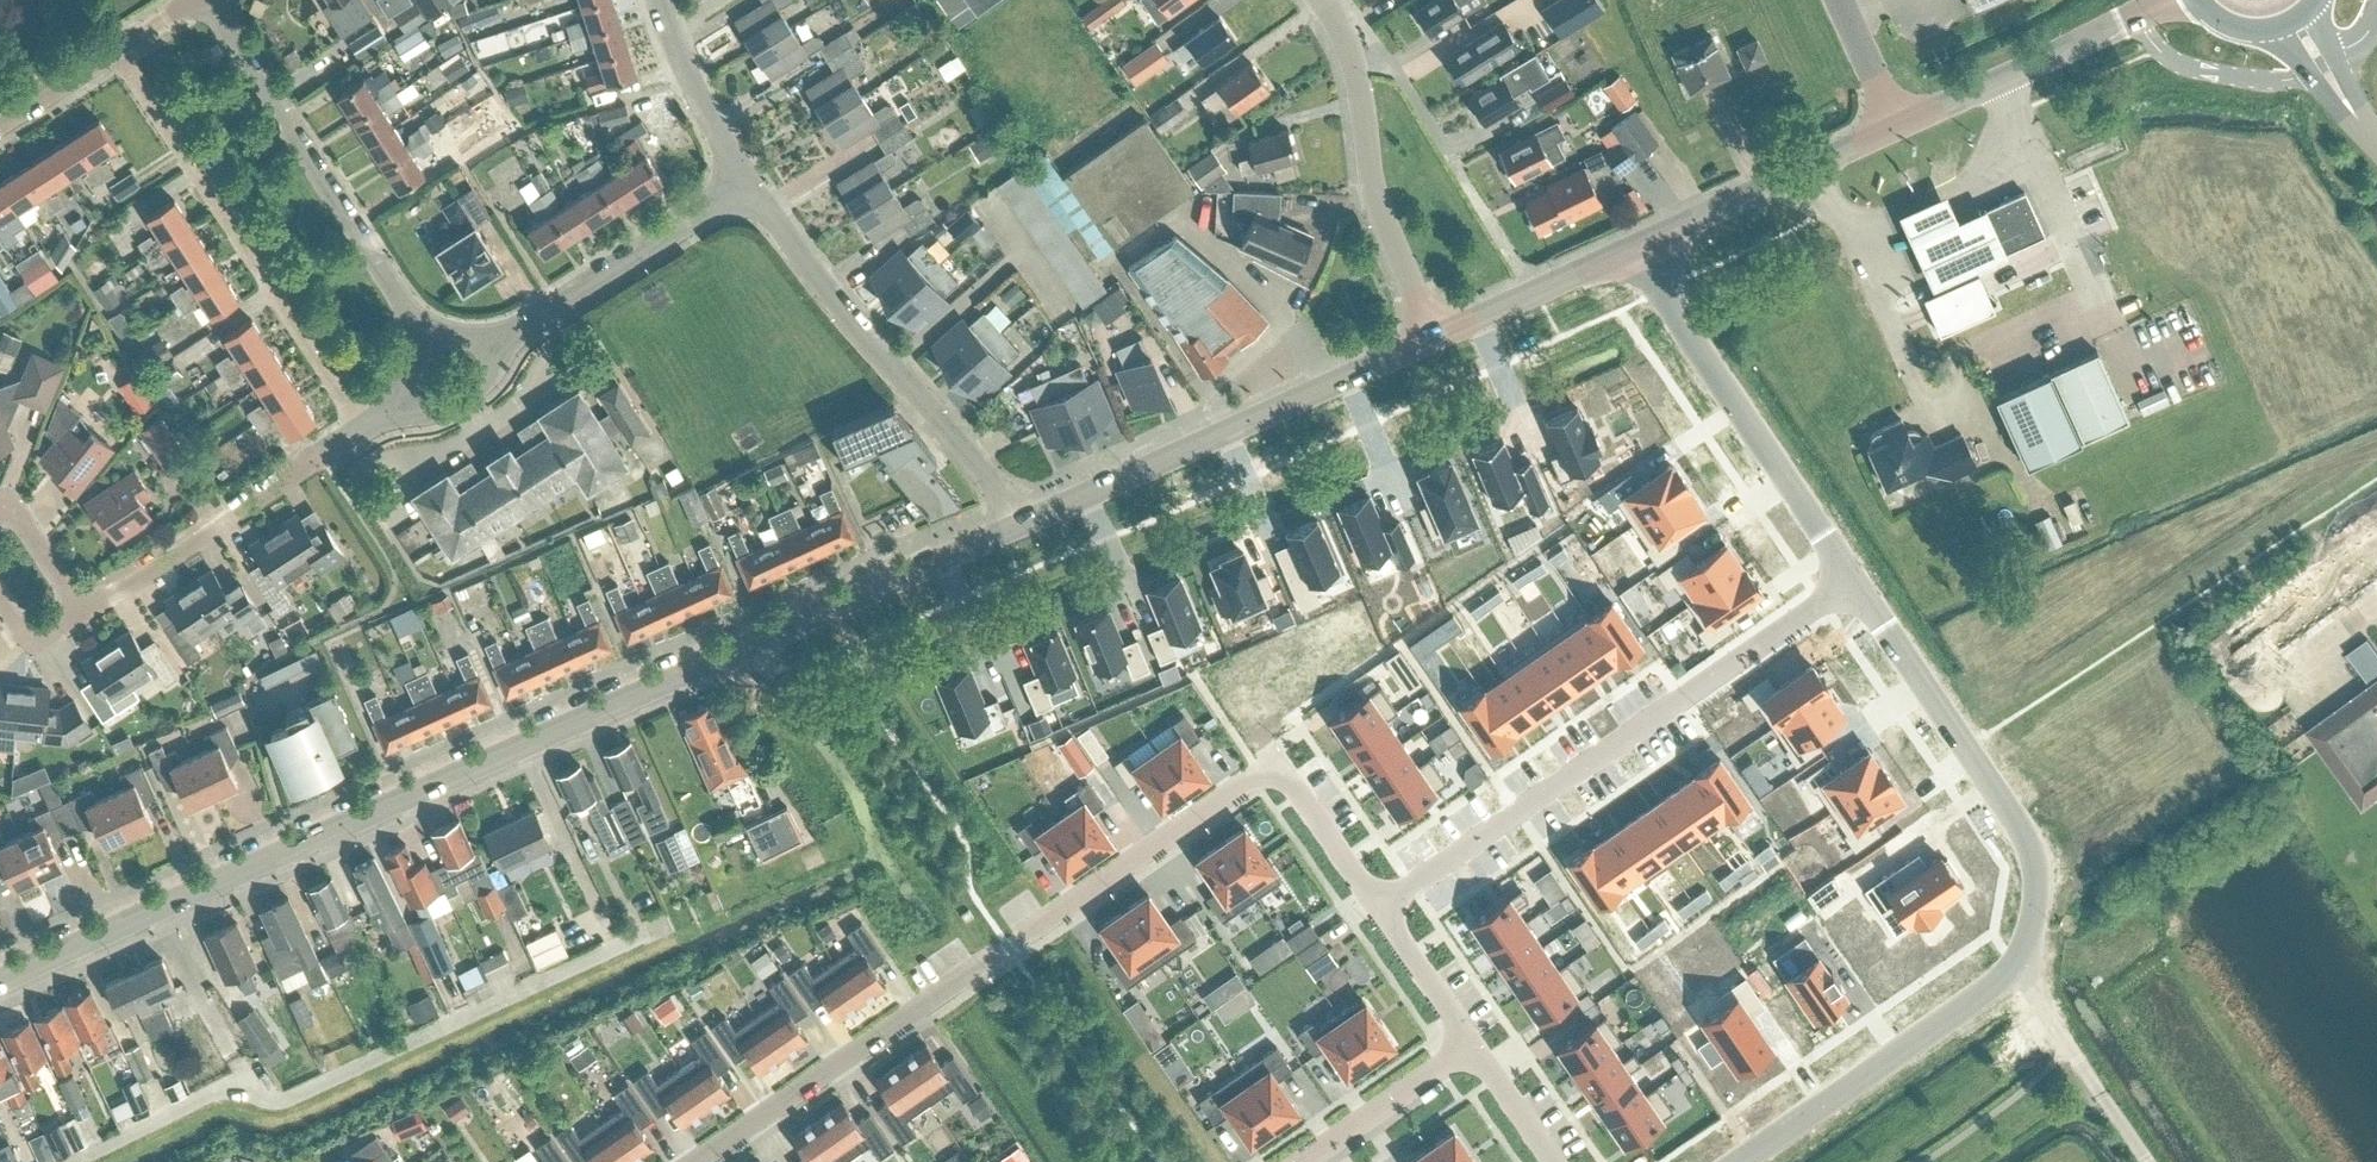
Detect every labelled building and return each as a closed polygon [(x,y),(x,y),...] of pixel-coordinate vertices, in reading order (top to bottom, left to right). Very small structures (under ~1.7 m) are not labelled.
[(329,0),(322,6),(342,35),(372,14),(363,0),(329,0)] [(387,14),(410,0),(379,0),(387,14)] [(403,29),(425,16),(415,0),(411,0),(392,11),(403,29)] [(427,17),(453,0),(416,0),(427,17)] [(447,4),(452,18),(458,15),(467,12),(463,0),(460,0),(447,4)] [(581,3),(588,23),(583,25),(577,20),(565,24),(569,36),(618,20),(611,0),(590,0),(581,3)] [(734,19),(752,48),(790,24),(779,7),(789,0),(762,0),(763,1),(734,19)] [(859,24),(884,11),(878,0),(853,13),(859,24)] [(976,12),(993,0),(967,0),(976,12)] [(1125,2),(1124,0),(1101,0),(1080,14),(1089,28),(1125,2)] [(1157,21),(1186,0),(1142,0),(1157,21)] [(1416,9),(1421,17),(1420,21),(1425,28),(1428,29),(1429,31),(1446,21),(1448,23),(1464,13),(1457,2),(1460,0),(1430,0),(1416,9)] [(1542,7),(1558,33),(1601,7),(1596,0),(1552,0),(1542,7)] [(467,12),(458,15),(463,28),(487,19),(482,6),(467,12)] [(912,7),(899,15),(906,27),(920,18),(912,7)] [(512,15),(515,26),(536,22),(534,11),(512,15)] [(1203,61),(1235,38),(1219,15),(1187,38),(1187,39),(1175,47),(1183,58),(1195,49),(1203,61)] [(1460,80),(1517,44),(1502,19),(1464,44),(1465,45),(1446,57),(1452,67),(1451,71),(1455,77),(1459,77),(1460,80)] [(626,47),(618,20),(569,36),(573,48),(585,44),(587,36),(592,35),(598,56),(626,47)] [(386,38),(377,23),(349,40),(358,56),(386,38)] [(790,24),(752,48),(770,76),(819,46),(826,58),(852,42),(844,30),(824,42),(819,35),(814,33),(800,42),(790,24)] [(405,58),(431,42),(423,29),(397,45),(405,58)] [(444,55),(462,44),(455,32),(437,43),(444,55)] [(1689,90),(1728,72),(1711,34),(1672,52),(1689,90)] [(959,65),(973,55),(961,35),(946,45),(959,65)] [(1746,64),(1764,56),(1756,37),(1737,46),(1746,64)] [(1120,62),(1134,82),(1168,58),(1154,38),(1120,62)] [(834,70),(806,88),(824,117),(861,93),(850,75),(863,67),(864,62),(852,42),(826,58),(834,70)] [(546,43),(533,48),(536,59),(549,54),(546,43)] [(626,47),(598,56),(603,70),(585,75),(589,88),(607,82),(635,73),(626,47)] [(302,60),(295,48),(279,58),(286,70),(302,60)] [(1502,76),(1469,96),(1477,108),(1476,112),(1479,117),(1482,118),(1485,122),(1518,102),(1512,93),(1527,85),(1528,87),(1548,75),(1534,52),(1500,72),(1502,76)] [(950,56),(937,65),(946,78),(959,69),(950,56)] [(1629,90),(1647,83),(1636,57),(1619,64),(1629,90)] [(1236,110),(1269,86),(1252,62),(1219,85),(1201,98),(1210,111),(1228,98),(1236,110)] [(472,71),(459,79),(464,87),(477,79),(472,71)] [(1534,93),(1543,109),(1573,91),(1563,76),(1534,93)] [(354,117),(396,89),(389,79),(379,86),(379,93),(375,96),(363,77),(338,93),(354,117)] [(503,88),(508,104),(528,97),(523,81),(503,88)] [(403,100),(396,89),(354,117),(369,140),(393,124),(382,106),(386,104),(393,107),(403,100)] [(861,93),(824,117),(841,145),(870,127),(878,139),(903,123),(896,111),(891,103),(885,102),(872,110),(861,93)] [(908,99),(899,104),(907,118),(916,113),(908,99)] [(1176,99),(1151,117),(1149,118),(1158,131),(1185,112),(1176,99)] [(599,126),(627,118),(623,103),(595,111),(599,126)] [(445,122),(436,108),(423,116),(431,130),(445,122)] [(1635,108),(1622,118),(1644,149),(1657,140),(1647,124),(1635,108)] [(595,111),(587,113),(591,128),(599,126),(595,111)] [(99,117),(74,133),(103,178),(114,171),(106,159),(102,161),(98,155),(116,143),(99,117)] [(1111,245),(1193,187),(1144,117),(1062,174),(1111,245)] [(1611,126),(1620,138),(1602,151),(1599,148),(1582,156),(1589,168),(1608,159),(1617,173),(1636,160),(1634,157),(1643,150),(1644,149),(1622,118),(1611,126)] [(1535,132),(1500,150),(1507,164),(1506,168),(1509,173),(1512,174),(1514,178),(1550,160),(1563,154),(1556,138),(1563,134),(1556,120),(1534,131),(1535,132)] [(885,151),(836,182),(854,210),(891,187),(881,169),(894,161),(895,156),(891,149),(911,136),(903,123),(878,139),(885,151)] [(405,142),(393,124),(369,140),(384,164),(427,136),(419,125),(409,132),(409,140),(405,142)] [(1295,173),(1291,158),(1294,157),(1286,128),(1248,139),(1252,154),(1238,158),(1242,171),(1256,167),(1256,168),(1272,163),(1276,178),(1295,173)] [(969,142),(979,158),(995,148),(986,132),(969,142)] [(103,178),(74,133),(49,149),(66,175),(84,164),(88,170),(84,173),(92,185),(103,178)] [(433,147),(427,136),(384,164),(399,187),(424,171),(412,153),(416,150),(423,153),(433,147)] [(621,167),(637,191),(661,176),(645,152),(644,152),(634,136),(623,143),(634,159),(621,167)] [(66,175),(49,149),(24,165),(53,210),(64,203),(56,191),(52,193),(48,187),(66,175)] [(1205,154),(1186,168),(1201,187),(1219,173),(1205,154)] [(637,191),(621,167),(603,178),(600,174),(604,167),(597,157),(586,164),(614,206),(637,191)] [(593,185),(574,197),(590,221),(614,206),(586,164),(575,171),(582,181),(590,181),(593,185)] [(1545,182),(1549,190),(1526,201),(1533,216),(1532,219),(1534,225),(1538,226),(1540,229),(1565,217),(1568,219),(1573,216),(1573,213),(1600,200),(1582,164),(1545,182)] [(24,165),(0,180),(0,182),(16,207),(35,196),(39,202),(35,204),(43,217),(53,210),(24,165)] [(1005,195),(1029,178),(1020,166),(997,183),(1005,195)] [(117,196),(139,182),(131,169),(109,183),(117,196)] [(550,187),(539,169),(528,176),(539,194),(550,187)] [(103,178),(92,185),(98,194),(109,187),(103,178)] [(1037,190),(1029,178),(1005,195),(1013,207),(1037,190)] [(0,182),(0,218),(16,207),(0,182)] [(550,187),(539,194),(567,236),(590,221),(574,197),(556,208),(554,204),(557,197),(550,187)] [(891,187),(854,210),(872,239),(901,221),(908,233),(933,217),(926,205),(921,197),(916,196),(902,204),(891,187)] [(471,188),(457,197),(444,205),(457,226),(462,223),(466,229),(438,247),(463,286),(467,284),(471,285),(477,280),(478,277),(500,263),(475,224),(489,215),(471,188)] [(1279,213),(1280,192),(1280,191),(1233,189),(1232,214),(1249,222),(1240,245),(1294,268),(1310,232),(1277,218),(1278,213),(1279,213)] [(2023,189),(1981,208),(2000,251),(2042,231),(2023,189)] [(1046,202),(1037,190),(1013,207),(1022,219),(1046,202)] [(567,236),(539,194),(529,200),(536,211),(543,211),(546,215),(527,227),(543,251),(567,236)] [(1944,196),(1897,217),(1929,289),(2002,256),(1981,209),(1956,221),(1944,196)] [(144,251),(189,222),(173,197),(147,214),(159,233),(153,237),(150,233),(138,241),(144,251)] [(1054,214),(1046,202),(1022,219),(1030,231),(1054,214)] [(965,207),(947,225),(961,240),(979,222),(965,207)] [(1063,226),(1054,214),(1030,231),(1039,243),(1063,226)] [(3,242),(15,235),(7,222),(3,225),(0,221),(0,237),(3,242)] [(189,222),(144,251),(152,262),(164,254),(161,250),(167,246),(179,264),(206,247),(189,222)] [(1071,239),(1063,226),(1039,243),(1047,255),(1071,239)] [(76,245),(64,228),(49,251),(61,268),(76,245)] [(1267,319),(1228,279),(1174,233),(1128,265),(1167,323),(1170,321),(1181,338),(1179,339),(1201,372),(1226,356),(1267,319)] [(890,303),(939,260),(921,239),(906,253),(901,248),(872,274),(890,303)] [(1080,251),(1071,239),(1047,255),(1056,267),(1080,251)] [(206,247),(179,264),(191,282),(184,286),(182,282),(170,290),(177,301),(222,272),(206,247)] [(35,292),(54,279),(58,276),(41,251),(18,267),(35,292)] [(1088,263),(1080,251),(1056,267),(1064,279),(1088,263)] [(138,259),(124,269),(129,277),(143,267),(138,259)] [(957,280),(939,260),(890,303),(917,325),(946,299),(942,294),(957,280)] [(1097,275),(1088,263),(1064,279),(1073,292),(1097,275)] [(1977,271),(1923,295),(1939,331),(1993,307),(1977,271)] [(238,297),(222,272),(177,301),(184,312),(196,304),(193,300),(199,296),(211,314),(238,297)] [(1105,287),(1097,275),(1073,292),(1081,304),(1105,287)] [(119,300),(105,278),(92,287),(106,308),(119,300)] [(18,302),(32,293),(24,279),(9,288),(18,302)] [(999,293),(1009,305),(1024,292),(1014,280),(999,293)] [(15,304),(0,281),(0,312),(0,313),(15,304)] [(1111,290),(1092,303),(1105,322),(1124,309),(1111,290)] [(131,324),(142,316),(128,297),(117,305),(131,324)] [(132,328),(119,308),(108,316),(121,336),(132,328)] [(952,373),(1001,329),(983,309),(968,322),(963,317),(934,343),(952,373)] [(222,371),(267,342),(251,317),(224,334),(236,353),(230,357),(227,352),(215,360),(222,371)] [(1019,350),(1001,329),(952,373),(979,394),(1008,368),(1004,363),(1019,350)] [(1134,403),(1168,395),(1149,353),(1141,335),(1115,346),(1124,365),(1118,367),(1134,403)] [(137,354),(145,367),(168,352),(160,340),(137,354)] [(267,342),(222,371),(229,382),(241,374),(239,370),(245,366),(257,384),(283,367),(267,342)] [(2025,463),(2081,437),(2126,416),(2096,349),(2050,370),(1994,395),(2025,463)] [(14,442),(5,421),(9,412),(12,413),(20,395),(44,406),(62,364),(34,352),(19,386),(9,382),(0,385),(0,447),(14,442)] [(172,356),(145,374),(144,375),(153,390),(182,372),(172,356)] [(1080,362),(1055,373),(1081,433),(1110,414),(1094,378),(1088,380),(1080,362)] [(283,367),(257,384),(268,402),(262,406),(259,402),(247,410),(254,421),(299,392),(283,367)] [(118,383),(136,411),(152,401),(145,389),(147,388),(141,380),(139,381),(134,373),(118,383)] [(1081,433),(1055,373),(1030,384),(1038,402),(1032,405),(1048,441),(1081,433)] [(446,472),(413,494),(452,553),(578,473),(587,488),(626,463),(607,434),(620,425),(631,442),(649,430),(618,381),(599,392),(610,409),(597,418),(578,388),(540,412),(540,413),(517,428),(525,440),(511,449),(508,444),(489,457),(491,461),(477,470),(470,458),(447,473),(446,472)] [(2142,412),(2168,400),(2162,386),(2136,398),(2142,412)] [(315,417),(299,392),(254,421),(261,431),(273,423),(271,419),(277,415),(289,434),(315,417)] [(56,439),(41,457),(61,473),(57,477),(75,492),(112,446),(90,428),(79,411),(58,394),(45,430),(56,439)] [(831,428),(832,431),(844,458),(876,444),(884,451),(873,459),(880,468),(888,461),(929,510),(960,497),(913,440),(919,434),(892,401),(831,428)] [(1576,405),(1546,418),(1560,450),(1549,455),(1559,479),(1572,474),(1568,466),(1597,453),(1595,448),(1599,446),(1589,421),(1584,423),(1576,405)] [(139,429),(163,464),(184,450),(161,414),(139,429)] [(1922,466),(1949,476),(1975,464),(1960,432),(1932,445),(1926,432),(1921,435),(1917,431),(1912,428),(1906,429),(1900,417),(1880,426),(1873,430),(1870,434),(1869,439),(1870,444),(1867,445),(1884,484),(1922,466)] [(1502,437),(1471,450),(1493,500),(1521,488),(1530,509),(1548,502),(1529,458),(1514,464),(1502,437)] [(820,452),(814,439),(783,454),(787,462),(796,458),(798,463),(820,452)] [(787,475),(780,460),(763,468),(769,483),(787,475)] [(1450,460),(1419,474),(1431,501),(1420,506),(1432,534),(1443,529),(1444,531),(1474,518),(1450,460)] [(1608,507),(1618,500),(1633,522),(1685,486),(1687,484),(1674,465),(1672,467),(1669,462),(1639,483),(1631,471),(1598,493),(1608,507)] [(675,464),(664,470),(671,483),(682,476),(675,464)] [(150,492),(135,469),(86,501),(98,520),(103,517),(117,538),(152,515),(141,499),(150,492)] [(709,515),(694,484),(677,491),(692,523),(709,515)] [(816,520),(828,547),(854,535),(842,508),(841,509),(831,485),(819,490),(830,514),(816,520)] [(2076,510),(2089,507),(2084,485),(2071,488),(2076,510)] [(713,518),(726,512),(713,486),(700,492),(713,518)] [(1685,486),(1633,522),(1649,544),(1646,546),(1656,560),(1680,543),(1672,530),(1702,509),(1685,486)] [(1369,494),(1338,507),(1360,558),(1388,545),(1396,562),(1413,555),(1398,520),(1382,526),(1369,494)] [(654,496),(643,500),(648,512),(659,507),(654,496)] [(2059,499),(2049,503),(2059,530),(2070,526),(2059,499)] [(828,547),(816,520),(801,527),(790,504),(779,509),(802,558),(828,547)] [(778,537),(763,544),(775,570),(802,558),(779,509),(768,514),(778,537)] [(322,519),(308,527),(298,511),(274,526),(301,567),(313,560),(319,569),(344,553),(322,519)] [(2061,540),(2048,512),(2033,519),(2046,547),(2061,540)] [(638,533),(631,516),(613,523),(621,541),(638,533)] [(1299,561),(1284,568),(1301,607),(1319,600),(1313,587),(1341,575),(1316,517),(1286,530),(1290,540),(1299,561)] [(274,526),(251,542),(265,563),(264,568),(253,575),(278,613),(292,603),(278,582),(301,567),(274,526)] [(775,570),(763,544),(749,550),(739,527),(727,532),(738,555),(737,556),(749,582),(775,570)] [(600,528),(583,535),(588,548),(605,540),(600,528)] [(2258,616),(2279,644),(2376,573),(2376,530),(2258,616)] [(708,569),(694,576),(706,602),(732,590),(720,564),(709,541),(698,546),(708,569)] [(1673,580),(1689,602),(1741,566),(1724,542),(1694,563),(1686,551),(1657,570),(1667,584),(1673,580)] [(1562,545),(1547,555),(1553,563),(1567,553),(1562,545)] [(1223,560),(1212,565),(1222,588),(1213,591),(1221,610),(1230,606),(1232,611),(1263,598),(1262,596),(1273,591),(1265,572),(1254,576),(1242,549),(1222,557),(1223,560)] [(669,559),(657,564),(680,614),(706,602),(694,576),(679,582),(669,559)] [(1546,568),(1541,560),(1526,570),(1531,578),(1546,568)] [(680,614),(657,564),(646,569),(657,593),(642,599),(654,626),(680,614)] [(1741,566),(1689,602),(1704,624),(1698,629),(1707,642),(1732,625),(1723,613),(1759,588),(1756,584),(1757,583),(1756,581),(1755,582),(1747,571),(1748,570),(1747,568),(1746,569),(1743,565),(1741,566)] [(226,589),(212,567),(189,583),(215,623),(238,608),(253,630),(267,621),(241,583),(230,590),(226,589)] [(1517,588),(1531,578),(1526,570),(1511,580),(1517,588)] [(1162,623),(1147,629),(1160,660),(1204,641),(1198,626),(1199,625),(1178,576),(1148,589),(1162,623)] [(654,626),(642,599),(627,606),(617,582),(606,588),(616,611),(628,637),(654,626)] [(189,583),(165,598),(180,619),(179,624),(168,631),(187,661),(201,652),(192,638),(215,623),(189,583)] [(1489,607),(1504,597),(1498,589),(1484,599),(1489,607)] [(339,614),(352,606),(343,592),(330,601),(339,614)] [(451,604),(447,594),(430,601),(434,611),(451,604)] [(587,624),(573,631),(585,657),(611,645),(599,619),(598,619),(588,596),(576,601),(587,624)] [(1474,617),(1489,607),(1484,599),(1469,609),(1474,617)] [(1590,615),(1589,615),(1617,656),(1639,641),(1611,600),(1590,615)] [(510,609),(516,621),(531,614),(525,602),(510,609)] [(411,606),(391,614),(400,633),(424,623),(415,604),(411,606)] [(1106,608),(1076,620),(1096,669),(1125,658),(1131,674),(1149,667),(1136,636),(1120,642),(1106,608)] [(1585,608),(1563,623),(1595,670),(1615,656),(1616,657),(1617,656),(1589,615),(1590,615),(1585,608)] [(1289,610),(1272,617),(1277,630),(1294,622),(1289,610)] [(585,657),(573,631),(558,637),(547,614),(536,619),(559,669),(585,657)] [(292,618),(277,626),(284,641),(300,633),(292,618)] [(1441,628),(1447,636),(1461,626),(1456,618),(1441,628)] [(559,669),(536,619),(525,624),(535,648),(521,654),(532,681),(559,669)] [(1563,623),(1541,638),(1574,684),(1595,670),(1563,623)] [(1432,646),(1447,636),(1441,628),(1427,638),(1432,646)] [(129,629),(106,644),(133,685),(156,670),(165,683),(179,674),(159,644),(148,651),(144,650),(129,629)] [(1038,672),(1023,678),(1035,710),(1053,702),(1046,685),(1074,673),(1056,630),(1025,642),(1038,672)] [(279,634),(268,639),(275,653),(286,648),(279,634)] [(532,681),(521,654),(506,661),(496,638),(484,643),(495,666),(494,666),(506,693),(532,681)] [(1541,638),(1520,652),(1553,699),(1574,684),(1541,638)] [(97,681),(96,685),(85,692),(102,718),(116,709),(139,694),(133,685),(106,644),(83,659),(97,681)] [(260,673),(265,684),(319,658),(314,647),(260,673)] [(1398,649),(1386,657),(1395,670),(1407,661),(1398,649)] [(452,685),(464,712),(490,700),(478,673),(478,674),(467,650),(456,656),(466,679),(452,685)] [(1520,652),(1498,668),(1503,675),(1504,675),(1531,714),(1553,699),(1520,652)] [(1162,681),(1180,673),(1174,660),(1157,668),(1162,681)] [(1757,701),(1772,723),(1825,688),(1824,687),(1826,686),(1823,682),(1825,681),(1823,679),(1822,680),(1814,669),(1816,668),(1815,666),(1813,667),(1810,663),(1775,687),(1766,675),(1741,692),(1751,706),(1757,701)] [(968,667),(937,680),(958,729),(988,716),(993,728),(1006,723),(996,697),(983,703),(968,667)] [(427,669),(415,674),(438,724),(464,712),(452,685),(437,692),(427,669)] [(438,724),(415,674),(404,679),(415,702),(400,709),(412,735),(438,724)] [(1484,689),(1483,689),(1511,729),(1512,728),(1511,728),(1531,714),(1504,675),(1503,675),(1484,689)] [(15,748),(16,732),(22,684),(0,681),(0,746),(15,748)] [(1479,681),(1456,697),(1489,744),(1511,729),(1483,689),(1484,689),(1479,681)] [(22,684),(16,732),(42,735),(41,740),(67,743),(78,736),(80,738),(94,728),(74,698),(72,696),(59,705),(47,703),(49,686),(22,684)] [(1379,684),(1331,717),(1347,741),(1384,716),(1385,717),(1397,709),(1379,684)] [(290,721),(271,730),(294,781),(337,761),(332,751),(357,739),(334,688),(287,709),(288,711),(285,712),(290,721)] [(1426,688),(1418,693),(1426,705),(1434,700),(1426,688)] [(1825,688),(1772,723),(1788,746),(1785,747),(1795,761),(1820,744),(1811,732),(1841,711),(1825,688)] [(244,702),(239,689),(209,701),(215,715),(244,702)] [(2320,730),(2364,792),(2376,783),(2376,689),(2320,730)] [(412,735),(400,709),(386,715),(375,692),(364,697),(374,721),(386,747),(412,735)] [(718,699),(681,716),(712,785),(749,768),(718,699)] [(1034,736),(1052,729),(1045,712),(1027,720),(1034,736)] [(1177,733),(1156,748),(1184,790),(1207,774),(1187,744),(1199,736),(1182,713),(1169,722),(1177,733)] [(1384,716),(1347,741),(1364,765),(1401,740),(1385,717),(1384,716)] [(213,793),(237,782),(226,757),(239,751),(226,724),(203,735),(209,746),(195,753),(213,793)] [(1088,724),(1076,732),(1082,741),(1094,733),(1088,724)] [(1071,735),(1057,745),(1077,777),(1092,767),(1071,735)] [(1458,735),(1446,743),(1455,755),(1467,747),(1458,735)] [(646,771),(645,772),(630,739),(604,750),(620,785),(635,778),(645,802),(640,804),(650,826),(668,818),(646,771)] [(1401,740),(1364,765),(1380,790),(1418,764),(1417,762),(1401,740)] [(175,748),(165,753),(160,743),(148,749),(165,785),(178,779),(189,804),(213,793),(195,753),(181,759),(175,748)] [(1184,790),(1156,748),(1134,763),(1126,752),(1113,761),(1129,784),(1140,776),(1161,806),(1184,790)] [(1804,774),(1813,788),(1816,786),(1831,808),(1885,771),(1879,762),(1877,763),(1867,749),(1837,770),(1829,757),(1804,774)] [(1418,764),(1380,790),(1397,814),(1446,780),(1428,754),(1417,762),(1418,764)] [(1718,756),(1696,771),(1724,811),(1723,812),(1728,820),(1751,804),(1718,756)] [(632,841),(626,829),(613,803),(608,805),(593,773),(586,776),(580,762),(556,773),(571,805),(584,799),(604,839),(610,852),(632,841)] [(129,832),(153,821),(141,796),(154,790),(142,763),(119,774),(124,785),(110,792),(129,832)] [(1696,773),(1676,787),(1703,826),(1723,812),(1724,811),(1696,771),(1695,772),(1696,773)] [(1885,771),(1831,808),(1846,831),(1844,832),(1854,846),(1878,829),(1870,817),(1900,796),(1890,782),(1892,781),(1885,771)] [(1763,776),(1750,785),(1758,796),(1771,788),(1763,776)] [(1059,815),(1088,856),(1111,840),(1102,827),(1091,810),(1103,802),(1086,779),(1073,788),(1081,800),(1059,815)] [(129,832),(110,792),(96,798),(91,787),(68,797),(81,825),(94,819),(105,844),(129,832)] [(1676,787),(1654,801),(1681,840),(1703,826),(1676,787)] [(627,796),(621,799),(613,803),(626,829),(640,822),(627,796)] [(1654,801),(1633,816),(1660,855),(1661,854),(1681,840),(1654,801)] [(787,802),(744,822),(761,858),(804,838),(787,802)] [(38,874),(62,863),(51,838),(64,832),(51,805),(28,816),(34,827),(20,834),(38,874)] [(501,866),(550,843),(534,809),(484,832),(501,866)] [(713,837),(737,827),(730,810),(706,821),(713,837)] [(1088,856),(1059,815),(1038,830),(1030,818),(1017,827),(1033,851),(1044,843),(1065,872),(1088,856)] [(1633,816),(1612,831),(1639,870),(1638,870),(1643,878),(1667,862),(1661,854),(1660,855),(1633,816)] [(459,817),(431,830),(445,860),(435,865),(453,902),(476,891),(487,914),(505,905),(494,882),(477,847),(473,848),(459,817)] [(1243,825),(1220,841),(1256,894),(1280,879),(1258,847),(1243,825)] [(20,834),(6,840),(0,829),(0,862),(3,861),(14,886),(38,874),(20,834)] [(670,869),(687,861),(674,830),(656,838),(670,869)] [(1591,844),(1590,844),(1619,885),(1620,884),(1619,884),(1638,870),(1639,870),(1612,831),(1592,844),(1591,844)] [(425,859),(415,863),(405,841),(386,850),(410,902),(414,901),(421,916),(410,921),(432,972),(452,964),(430,914),(453,902),(435,865),(429,867),(425,859)] [(1256,894),(1220,841),(1197,857),(1217,887),(1205,895),(1221,919),(1256,894)] [(1590,844),(1568,860),(1596,900),(1619,885),(1590,844)] [(1754,855),(1760,863),(1775,853),(1769,845),(1754,855)] [(1922,865),(1913,853),(1864,887),(1880,911),(1896,900),(1907,917),(1911,914),(1914,919),(1938,903),(1935,898),(1958,882),(1955,877),(1959,874),(1946,856),(1943,859),(1939,853),(1922,865)] [(395,946),(414,937),(374,856),(355,865),(360,875),(356,877),(370,905),(372,904),(382,925),(384,924),(395,946)] [(1733,870),(1738,878),(1753,868),(1748,860),(1733,870)] [(1733,870),(1718,880),(1724,888),(1738,878),(1733,870)] [(1833,875),(1807,893),(1816,907),(1842,889),(1833,875)] [(350,911),(348,912),(331,876),(307,887),(336,947),(361,935),(355,924),(356,923),(350,911)] [(513,916),(527,909),(513,879),(498,886),(513,916)] [(1558,879),(1542,890),(1550,901),(1566,890),(1558,879)] [(1520,887),(1471,921),(1488,945),(1525,919),(1516,906),(1528,898),(1520,887)] [(1705,889),(1691,899),(1696,907),(1711,897),(1705,889)] [(1566,891),(1558,897),(1567,909),(1575,903),(1566,891)] [(1124,908),(1160,961),(1195,937),(1179,913),(1167,921),(1147,892),(1124,908)] [(261,908),(271,930),(260,935),(279,974),(301,964),(310,983),(326,975),(288,896),(261,908)] [(1691,899),(1676,909),(1682,917),(1696,907),(1691,899)] [(1109,961),(1125,985),(1160,961),(1124,908),(1101,924),(1121,953),(1109,961)] [(1648,928),(1654,936),(1668,926),(1663,918),(1648,928)] [(1525,919),(1488,945),(1504,969),(1541,943),(1525,919)] [(245,990),(257,984),(249,966),(256,963),(236,920),(205,934),(225,978),(237,972),(245,990)] [(825,940),(836,932),(828,920),(816,928),(825,940)] [(856,945),(834,960),(862,999),(885,984),(871,964),(884,955),(860,920),(846,930),(856,945)] [(1298,941),(1308,955),(1332,938),(1322,924),(1298,941)] [(537,965),(568,950),(555,925),(525,940),(537,965)] [(1592,928),(1580,936),(1587,946),(1599,938),(1592,928)] [(1634,939),(1639,946),(1654,936),(1648,928),(1634,939)] [(1281,933),(1270,940),(1280,955),(1292,948),(1281,933)] [(1803,962),(1786,974),(1813,1013),(1844,992),(1836,981),(1839,979),(1830,967),(1827,969),(1803,934),(1790,943),(1803,962)] [(1332,938),(1308,955),(1317,968),(1341,951),(1332,938)] [(782,941),(772,947),(780,960),(790,953),(782,941)] [(1541,943),(1504,969),(1521,993),(1558,967),(1557,966),(1541,943)] [(320,956),(329,975),(347,966),(338,947),(320,956)] [(518,979),(502,947),(478,959),(487,976),(494,991),(518,979)] [(761,976),(777,965),(765,948),(750,959),(761,976)] [(161,956),(133,969),(146,997),(162,1031),(179,1023),(170,1002),(162,1006),(156,993),(174,984),(161,956)] [(1558,967),(1521,993),(1537,1017),(1584,985),(1566,959),(1557,966),(1558,967)] [(862,999),(834,960),(813,975),(803,960),(788,970),(813,1005),(826,996),(839,1015),(862,999)] [(146,997),(133,969),(106,981),(119,1010),(135,1003),(151,1036),(162,1031),(146,997)] [(1234,970),(1225,976),(1235,990),(1244,983),(1234,970)] [(756,1013),(784,1053),(807,1037),(794,1018),(807,1009),(782,974),(768,984),(778,999),(756,1013)] [(462,988),(469,1003),(494,991),(487,976),(462,988)] [(1714,1035),(1699,1045),(1711,1063),(1726,1053),(1736,1067),(1737,1066),(1740,1070),(1754,1060),(1751,1056),(1770,1043),(1749,1013),(1763,1003),(1744,976),(1716,995),(1724,1006),(1703,1020),(1714,1035)] [(1266,979),(1251,990),(1261,1005),(1271,999),(1273,989),(1266,979)] [(696,981),(687,987),(694,998),(703,993),(696,981)] [(1235,990),(1230,993),(1240,1008),(1254,998),(1244,983),(1235,990)] [(96,1051),(109,1044),(101,1027),(107,1024),(90,988),(64,1000),(81,1036),(87,1033),(96,1051)] [(1587,989),(1575,997),(1582,1008),(1594,999),(1587,989)] [(429,992),(406,1002),(414,1019),(437,1009),(429,992)] [(314,1020),(302,993),(288,999),(300,1026),(314,1020)] [(680,1011),(670,994),(653,1005),(664,1022),(680,1011)] [(1361,996),(1338,1011),(1369,1058),(1392,1042),(1361,996)] [(1138,1032),(1153,1021),(1136,997),(1121,1007),(1138,1032)] [(1594,999),(1582,1008),(1588,1016),(1600,1007),(1594,999)] [(64,1048),(79,1041),(61,1004),(58,1006),(54,1005),(48,1008),(46,1011),(35,1017),(47,1041),(45,1042),(59,1071),(72,1065),(64,1048)] [(237,1019),(256,1045),(262,1053),(277,1042),(252,1008),(237,1019)] [(1369,1058),(1338,1011),(1316,1027),(1311,1020),(1298,1029),(1314,1052),(1326,1044),(1346,1074),(1369,1058)] [(1661,1011),(1651,1018),(1659,1030),(1669,1023),(1661,1011)] [(784,1053),(756,1013),(735,1028),(725,1014),(710,1024),(734,1059),(748,1050),(761,1069),(784,1053)] [(1604,1014),(1558,1046),(1574,1070),(1611,1045),(1612,1046),(1622,1039),(1604,1014)] [(31,1063),(46,1056),(29,1020),(26,1021),(22,1020),(15,1023),(13,1027),(3,1032),(14,1055),(12,1056),(26,1086),(40,1080),(31,1063)] [(679,1067),(706,1107),(729,1091),(716,1071),(729,1062),(705,1028),(690,1038),(700,1052),(679,1067)] [(1166,1072),(1184,1059),(1170,1038),(1152,1051),(1166,1072)] [(27,1097),(0,1042),(0,1072),(6,1084),(5,1085),(19,1115),(32,1109),(27,1097)] [(925,1042),(901,1059),(928,1099),(952,1083),(962,1098),(976,1088),(952,1053),(939,1062),(925,1042)] [(587,1043),(569,1056),(578,1069),(596,1056),(587,1043)] [(1237,1071),(1273,1124),(1296,1108),(1276,1079),(1292,1068),(1276,1044),(1237,1071)] [(1611,1045),(1574,1070),(1591,1094),(1628,1069),(1640,1061),(1632,1050),(1621,1058),(1612,1046),(1611,1045)] [(1677,1052),(1669,1058),(1677,1070),(1685,1064),(1677,1052)] [(928,1099),(901,1059),(876,1076),(890,1096),(877,1105),(901,1140),(915,1130),(905,1115),(928,1099)] [(85,1060),(71,1066),(86,1099),(100,1093),(85,1060)] [(1685,1064),(1677,1070),(1685,1081),(1693,1076),(1685,1064)] [(706,1107),(679,1067),(657,1082),(647,1067),(633,1078),(657,1112),(670,1103),(683,1123),(706,1107)] [(1628,1069),(1591,1094),(1607,1118),(1645,1093),(1643,1091),(1628,1069)] [(159,1070),(144,1077),(152,1095),(168,1088),(159,1070)] [(1230,1111),(1250,1140),(1273,1124),(1237,1071),(1198,1098),(1214,1121),(1230,1111)] [(85,1099),(72,1072),(58,1079),(70,1106),(85,1099)] [(135,1113),(148,1107),(150,1106),(135,1076),(121,1084),(135,1113)] [(601,1121),(629,1160),(652,1145),(638,1125),(651,1116),(627,1081),(612,1091),(623,1106),(601,1121)] [(1645,1093),(1607,1118),(1624,1142),(1661,1117),(1673,1108),(1655,1083),(1643,1091),(1645,1093)] [(991,1109),(979,1091),(966,1100),(979,1118),(991,1109)] [(460,1094),(444,1105),(453,1119),(470,1108),(460,1094)] [(842,1100),(817,1117),(844,1157),(868,1141),(878,1155),(893,1145),(868,1111),(855,1120),(842,1100)] [(426,1126),(418,1107),(390,1118),(398,1137),(426,1126)] [(528,1109),(521,1114),(529,1126),(537,1120),(528,1109)] [(817,1117),(792,1135),(805,1154),(794,1161),(837,1161),(844,1157),(817,1117)] [(601,1121),(579,1136),(569,1121),(555,1131),(576,1161),(585,1161),(592,1157),(596,1161),(626,1161),(629,1160),(601,1121)] [(56,1124),(43,1130),(42,1131),(53,1156),(68,1149),(56,1124)] [(1429,1145),(1441,1161),(1475,1161),(1452,1129),(1429,1145)] [(392,1155),(376,1132),(351,1149),(361,1161),(382,1161),(392,1155)] [(550,1134),(536,1144),(545,1157),(539,1161),(570,1161),(550,1134)] [(35,1149),(34,1153),(38,1161),(39,1161),(52,1156),(46,1144),(35,1149)] [(1429,1145),(1406,1161),(1407,1161),(1441,1161),(1429,1145)] [(941,1161),(967,1161),(957,1148),(939,1160),(941,1161)] [(1021,1148),(1003,1160),(1004,1161),(1031,1161),(1021,1148)]
